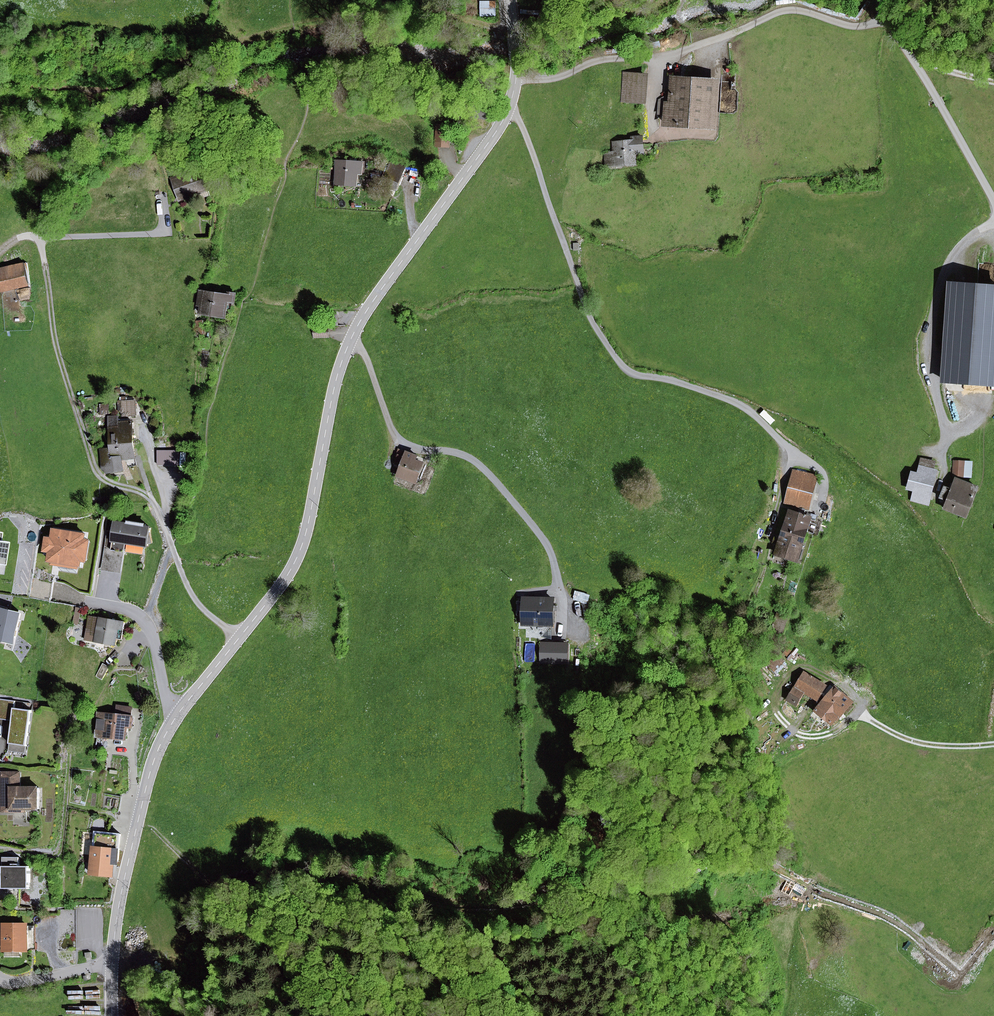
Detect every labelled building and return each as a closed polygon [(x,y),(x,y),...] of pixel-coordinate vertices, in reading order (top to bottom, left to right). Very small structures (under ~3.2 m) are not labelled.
[(480,2),(480,16),(496,16),(496,2),(480,2)] [(622,101),(643,102),(645,75),(624,74),(622,101)] [(672,78),(670,124),(711,127),(714,81),(672,78)] [(606,166),(636,163),(634,147),(640,147),(639,139),(614,142),(615,152),(605,152),(606,166)] [(336,183),(356,184),(357,172),(362,172),(363,162),(338,160),(336,183)] [(395,190),(397,185),(399,186),(403,176),(401,175),(405,167),(391,162),(382,185),(395,190)] [(176,180),(182,197),(207,188),(201,171),(176,180)] [(60,201),(55,210),(60,213),(65,204),(60,201)] [(30,284),(26,263),(3,267),(4,273),(0,274),(0,289),(30,284)] [(993,365),(993,287),(953,284),(946,382),(993,385),(993,365)] [(202,306),(201,314),(214,316),(217,293),(200,290),(198,301),(203,302),(202,306)] [(235,302),(236,295),(217,293),(214,316),(226,318),(227,309),(228,301),(232,302),(235,302)] [(321,315),(322,326),(337,325),(337,315),(321,315)] [(313,329),(313,337),(328,337),(328,328),(313,329)] [(123,416),(135,415),(134,401),(130,401),(130,397),(122,397),(122,400),(118,400),(119,411),(123,411),(123,416)] [(110,432),(111,445),(133,443),(131,421),(118,422),(118,416),(109,417),(110,432)] [(118,457),(134,456),(133,443),(111,445),(111,449),(101,449),(102,458),(118,457)] [(158,465),(180,465),(180,451),(158,451),(158,465)] [(422,464),(415,461),(417,456),(408,453),(405,459),(398,456),(394,464),(402,467),(399,474),(416,481),(422,464)] [(109,470),(120,468),(118,457),(102,458),(103,467),(108,466),(109,470)] [(933,470),(934,462),(921,459),(917,474),(912,472),(908,489),(914,490),(911,501),(927,504),(935,470),(933,470)] [(973,462),(954,461),(953,476),(972,477),(973,462)] [(793,471),(785,502),(807,508),(816,477),(793,471)] [(940,498),(947,501),(944,508),(966,517),(977,488),(956,480),(952,490),(945,487),(940,498)] [(102,497),(103,505),(111,504),(110,497),(102,497)] [(776,553),(797,560),(810,518),(809,518),(806,517),(802,516),(799,515),(789,512),(788,517),(781,538),(780,540),(779,545),(776,553)] [(107,539),(103,568),(117,570),(122,542),(126,542),(148,546),(148,545),(154,543),(150,530),(151,528),(145,527),(146,524),(129,522),(128,525),(116,523),(115,532),(113,540),(107,539)] [(79,565),(81,565),(82,560),(85,540),(86,535),(55,530),(53,539),(48,538),(46,550),(51,551),(50,561),(63,563),(79,565)] [(82,560),(87,561),(90,541),(85,540),(82,560)] [(102,573),(121,576),(126,542),(122,542),(117,570),(103,568),(102,573)] [(62,571),(77,574),(79,565),(63,563),(62,571)] [(553,599),(523,598),(523,602),(523,616),(523,624),(541,625),(551,625),(552,625),(553,611),(553,606),(553,599)] [(14,644),(22,613),(8,610),(9,608),(0,606),(0,640),(14,644)] [(778,614),(772,634),(779,636),(785,616),(778,614)] [(90,617),(86,640),(96,641),(100,618),(90,617)] [(96,641),(117,645),(118,638),(119,629),(124,630),(125,622),(100,618),(96,641)] [(541,637),(542,637),(551,625),(541,625),(541,637)] [(567,662),(567,645),(542,644),(542,662),(567,662)] [(96,676),(102,680),(110,667),(103,663),(96,676)] [(796,704),(804,691),(818,699),(826,687),(803,673),(787,699),(796,704)] [(829,710),(838,718),(851,703),(834,688),(815,709),(823,716),(829,710)] [(14,716),(13,721),(10,744),(27,746),(32,710),(15,708),(16,701),(0,699),(0,714),(14,716)] [(133,717),(131,717),(132,708),(121,707),(120,716),(117,716),(99,714),(97,735),(105,736),(105,737),(126,739),(128,726),(132,727),(133,717)] [(9,751),(26,753),(27,746),(10,744),(9,751)] [(13,811),(13,809),(39,809),(39,788),(20,788),(21,773),(6,773),(6,798),(3,798),(3,811),(13,811)] [(104,794),(101,810),(117,812),(120,796),(104,794)] [(114,863),(118,864),(121,834),(95,832),(92,874),(112,876),(114,863)] [(3,889),(30,889),(30,866),(20,866),(20,857),(3,857),(3,889)] [(75,910),(59,910),(59,918),(75,918),(75,910)] [(75,918),(59,918),(59,926),(75,926),(75,918)] [(5,925),(5,950),(20,950),(34,950),(34,925),(5,925)] [(75,926),(59,926),(59,934),(75,934),(75,926)] [(59,934),(59,951),(75,951),(75,934),(59,934)]
